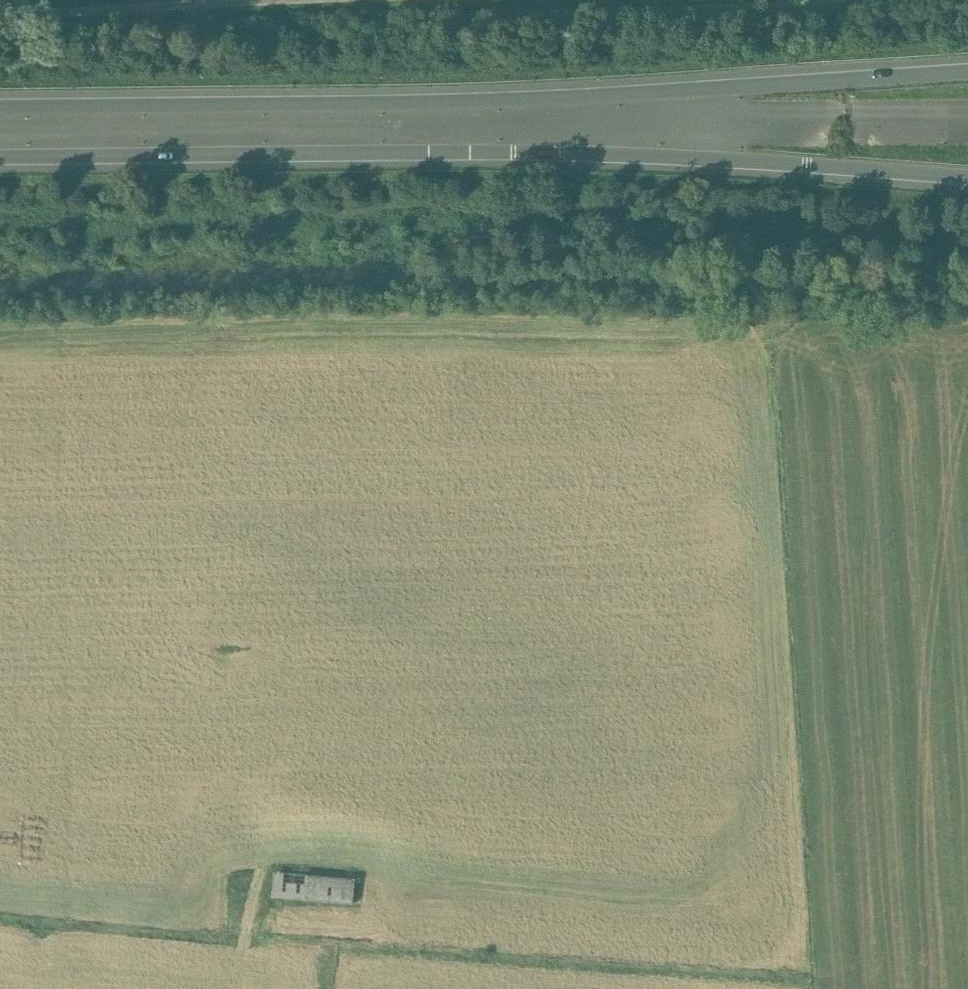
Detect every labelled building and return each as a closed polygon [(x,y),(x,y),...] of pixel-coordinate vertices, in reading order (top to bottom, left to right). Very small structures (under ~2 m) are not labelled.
[(276,875),(273,901),(353,908),(355,882),(276,875)]
